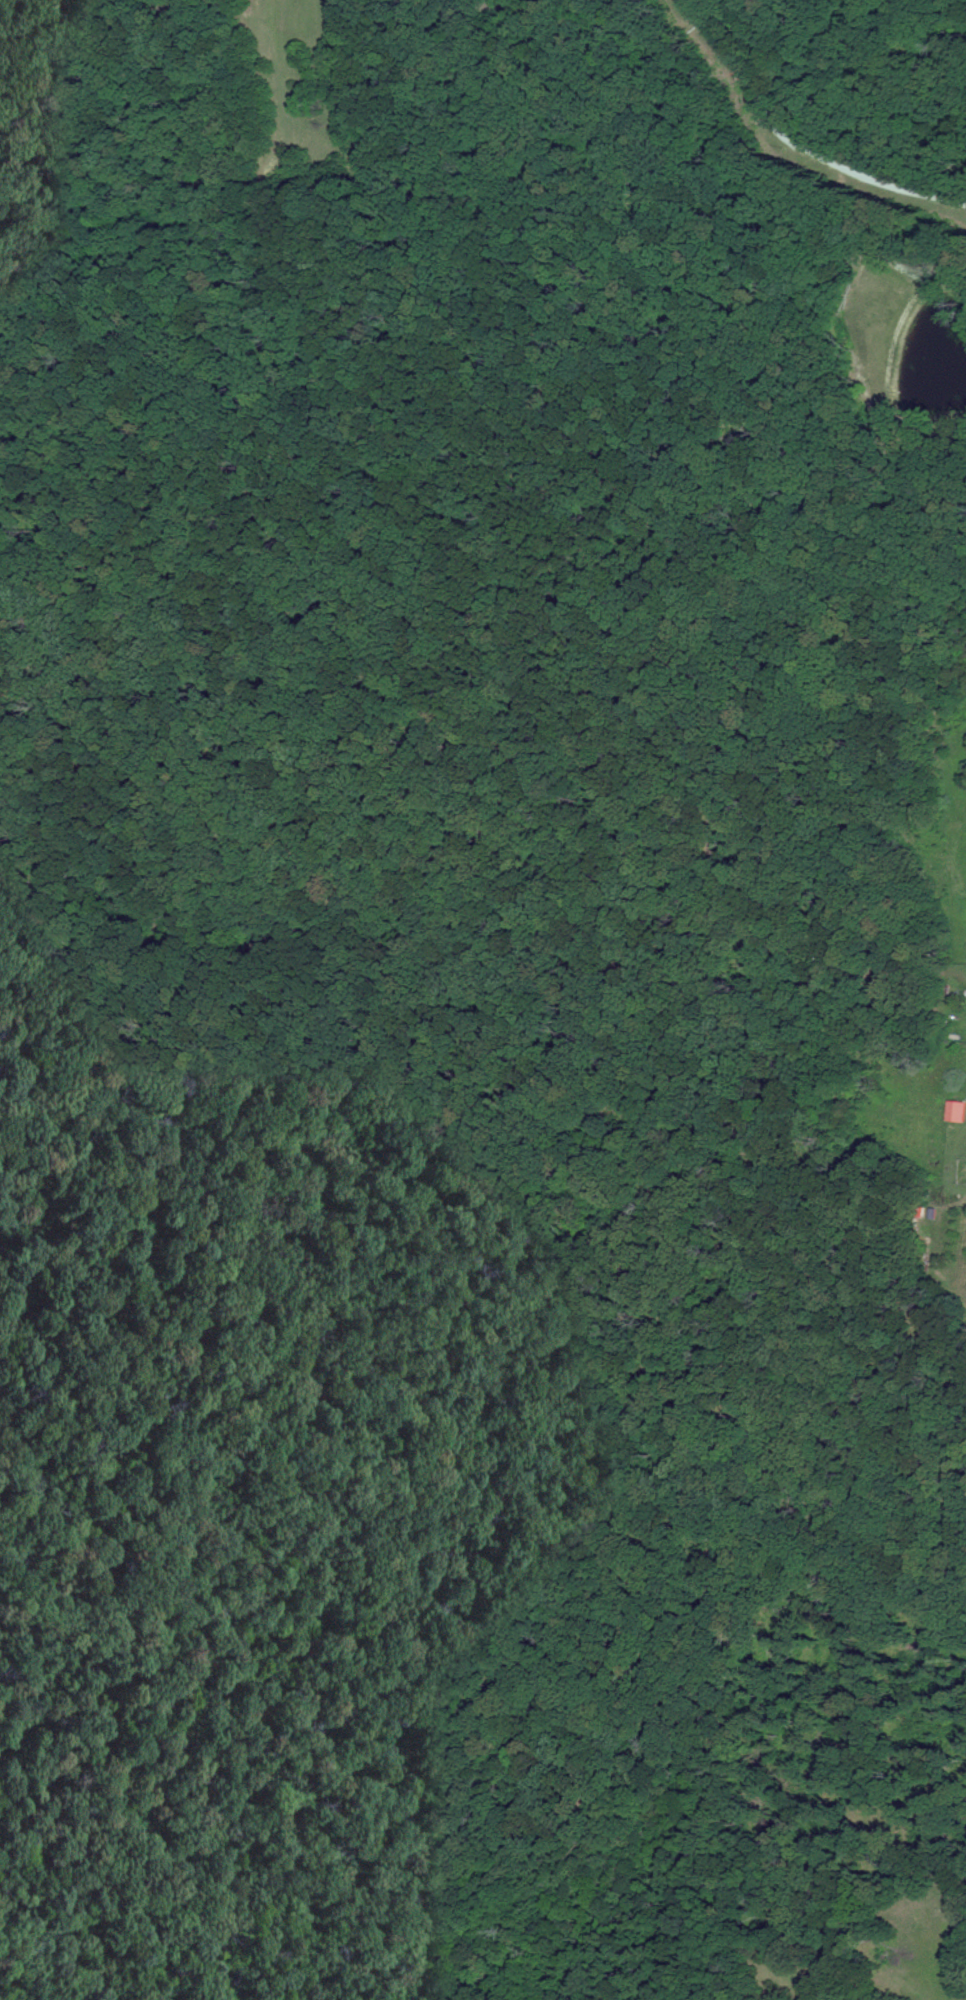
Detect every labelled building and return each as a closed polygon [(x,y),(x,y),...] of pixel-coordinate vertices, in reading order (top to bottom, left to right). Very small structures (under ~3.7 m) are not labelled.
[(950,1101),(948,1122),(965,1124),(965,1119),(965,1103),(950,1101)]
